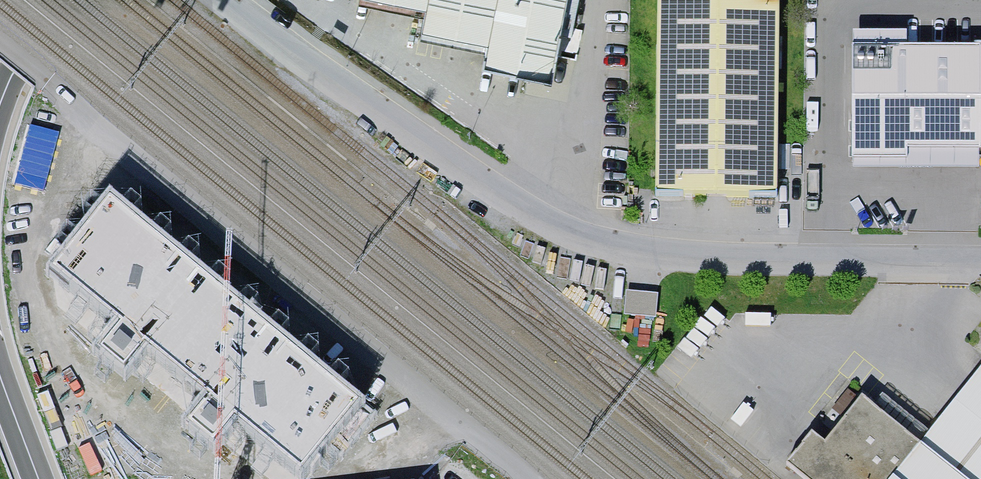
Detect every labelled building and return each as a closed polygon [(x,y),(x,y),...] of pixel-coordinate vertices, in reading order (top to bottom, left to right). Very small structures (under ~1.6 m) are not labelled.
[(430,6),(425,32),(489,43),(485,68),(554,81),(569,0),(396,0),(430,6)] [(658,193),(779,193),(779,0),(658,0),(658,193)] [(110,180),(49,265),(116,313),(100,335),(104,343),(140,369),(155,361),(169,388),(177,394),(199,436),(217,450),(239,419),(245,416),(238,401),(264,388),(270,379),(257,353),(249,347),(260,341),(265,345),(272,335),(254,322),(253,321),(267,313),(263,310),(247,279),(110,180)] [(626,313),(657,317),(660,293),(629,290),(626,313)] [(810,478),(980,478),(980,369),(922,443),(852,387),(791,464),(810,478)]
